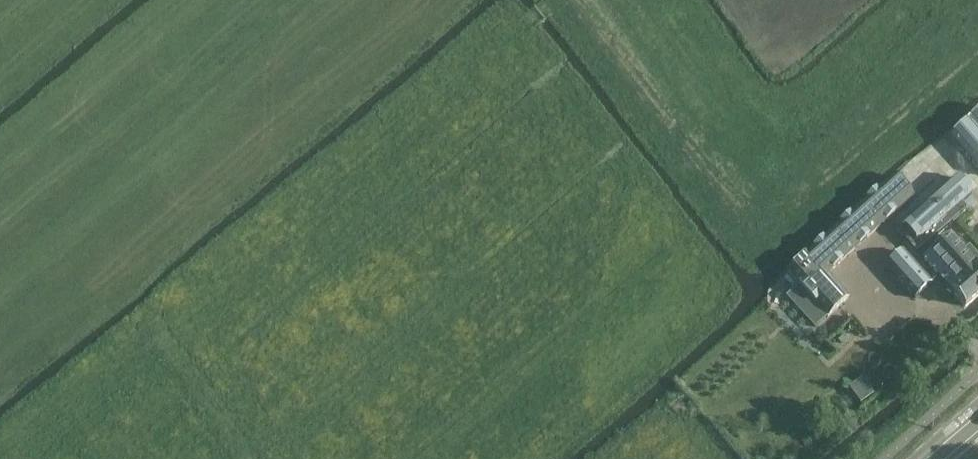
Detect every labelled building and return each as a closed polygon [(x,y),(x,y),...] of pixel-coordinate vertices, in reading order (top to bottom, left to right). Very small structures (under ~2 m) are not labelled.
[(951,138),(977,168),(977,113),(951,138)] [(895,175),(787,271),(800,286),(788,297),(815,326),(847,297),(826,273),(913,196),(895,175)] [(906,229),(900,234),(917,253),(967,208),(962,202),(971,194),(956,177),(903,226),(906,229)] [(924,260),(936,274),(952,291),(965,306),(977,295),(977,267),(950,236),(924,260)] [(902,252),(886,266),(914,298),(930,283),(902,252)] [(850,384),(862,402),(876,393),(864,375),(850,384)]
